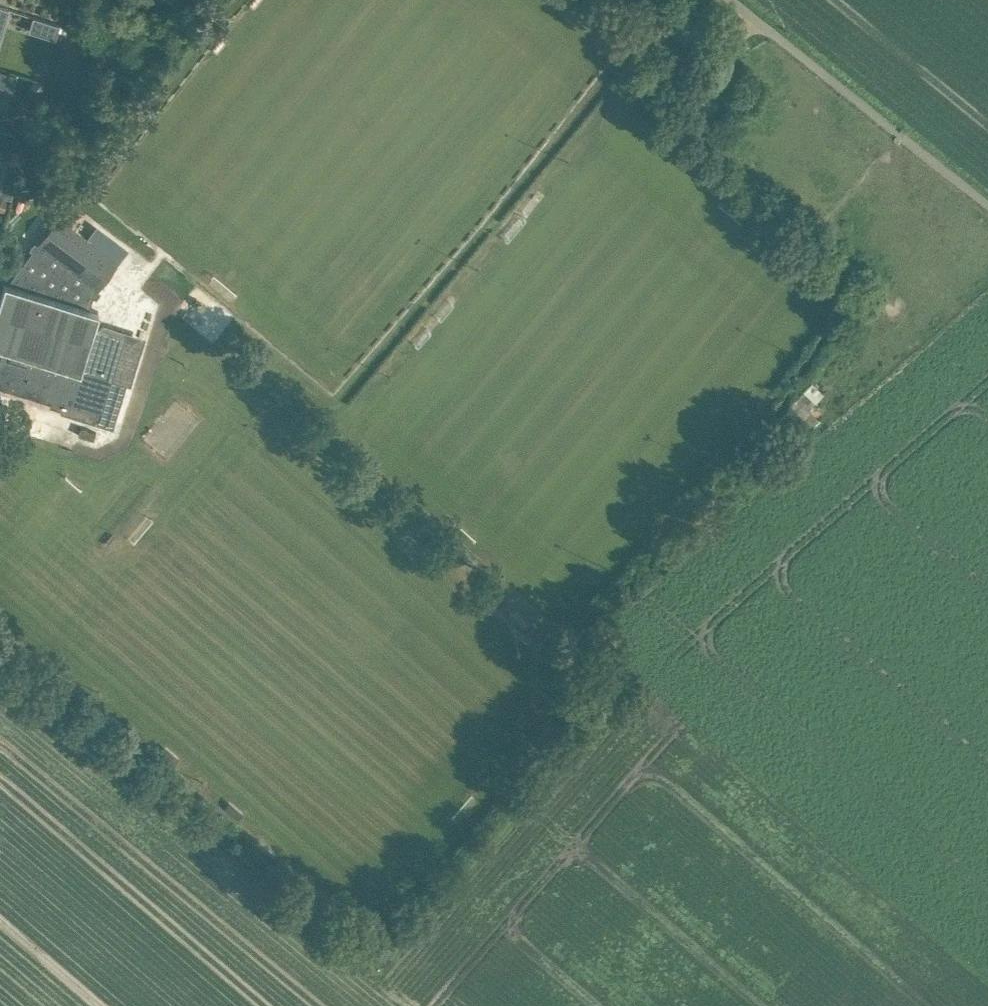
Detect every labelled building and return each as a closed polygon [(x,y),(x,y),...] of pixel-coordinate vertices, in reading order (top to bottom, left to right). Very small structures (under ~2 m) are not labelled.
[(33,15),(29,29),(55,37),(59,23),(33,15)] [(9,98),(16,74),(0,69),(0,95),(9,98)] [(0,187),(0,194),(11,197),(14,185),(2,182),(0,187)] [(31,248),(8,281),(89,306),(92,296),(93,295),(98,288),(99,287),(114,266),(120,259),(119,258),(88,235),(57,213),(37,240),(35,242),(31,248)] [(3,345),(0,356),(0,385),(50,401),(59,403),(59,401),(63,402),(69,404),(80,369),(92,329),(94,324),(98,309),(89,306),(8,281),(5,280),(0,295),(0,344),(3,345)] [(80,369),(69,404),(73,405),(71,413),(114,427),(128,382),(112,378),(119,356),(125,334),(94,324),(92,329),(80,369)] [(791,403),(813,425),(821,418),(810,407),(816,400),(804,389),(791,403)] [(78,432),(93,437),(95,430),(80,425),(78,432)]
